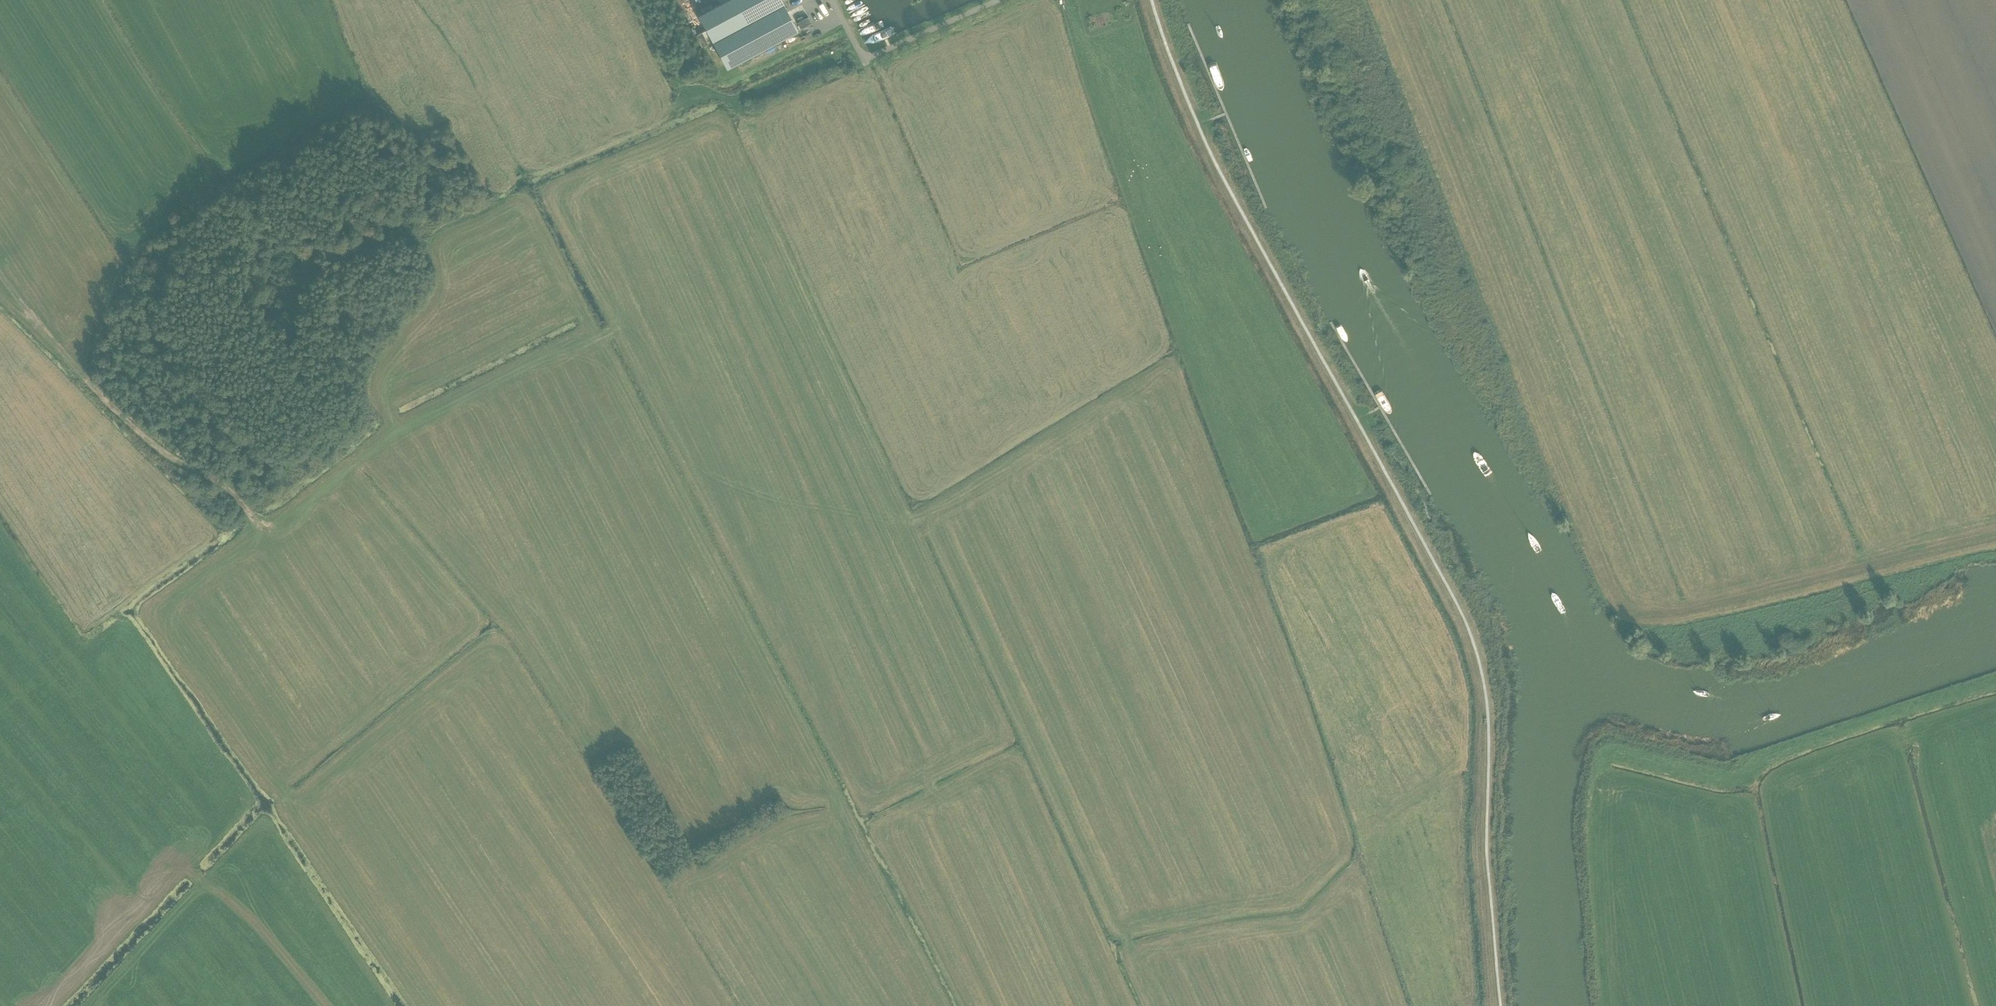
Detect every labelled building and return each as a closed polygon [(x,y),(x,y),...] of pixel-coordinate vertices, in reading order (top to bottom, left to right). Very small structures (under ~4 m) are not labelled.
[(782,0),(727,0),(698,15),(727,69),(798,31),(782,0)]
